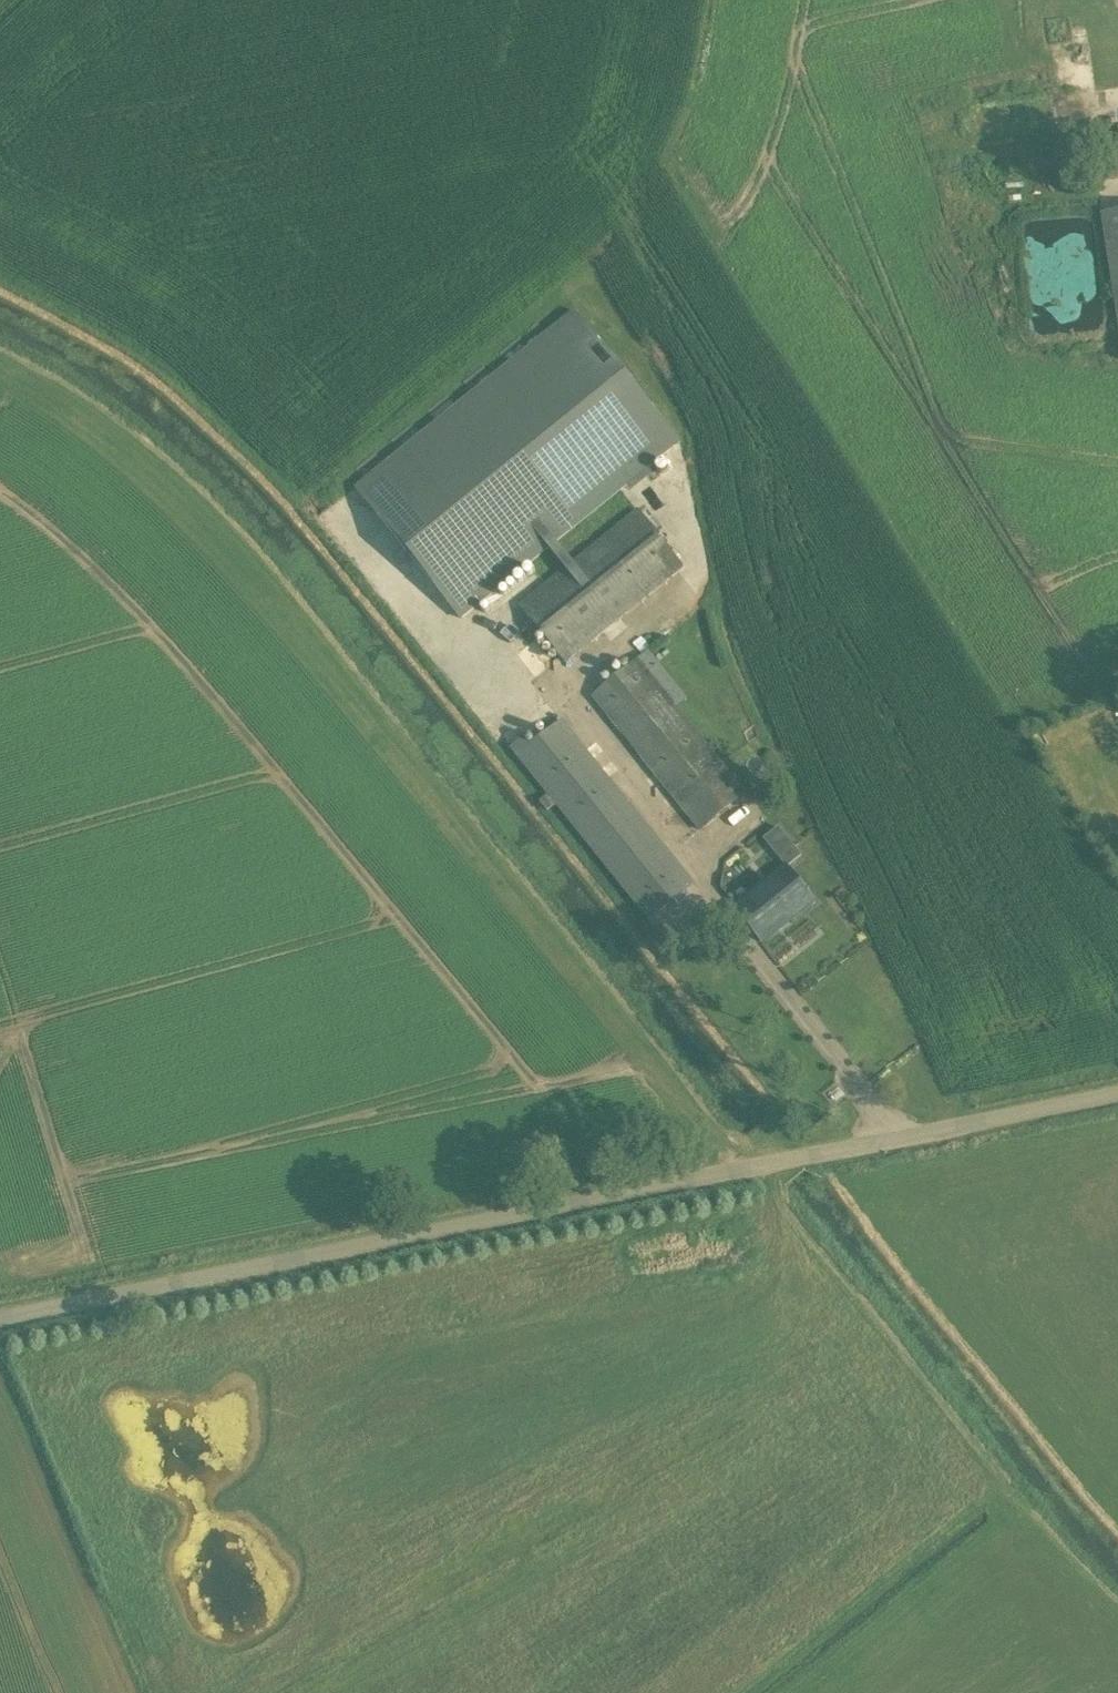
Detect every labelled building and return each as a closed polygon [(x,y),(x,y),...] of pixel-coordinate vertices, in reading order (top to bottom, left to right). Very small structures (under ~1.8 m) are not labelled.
[(1117,177),(1117,125),(1087,130),(1095,181),(1117,177)] [(1100,213),(1117,329),(1117,211),(1100,213)] [(570,314),(352,491),(458,622),(676,445),(570,314)] [(566,663),(684,568),(637,512),(517,609),(566,663)] [(700,832),(748,793),(665,691),(675,683),(647,649),(590,696),(700,832)] [(647,923),(695,884),(563,718),(516,757),(647,923)] [(784,861),(801,848),(781,824),(765,837),(784,861)] [(791,922),(815,902),(785,864),(733,906),(760,941),(788,919),(791,922)]
